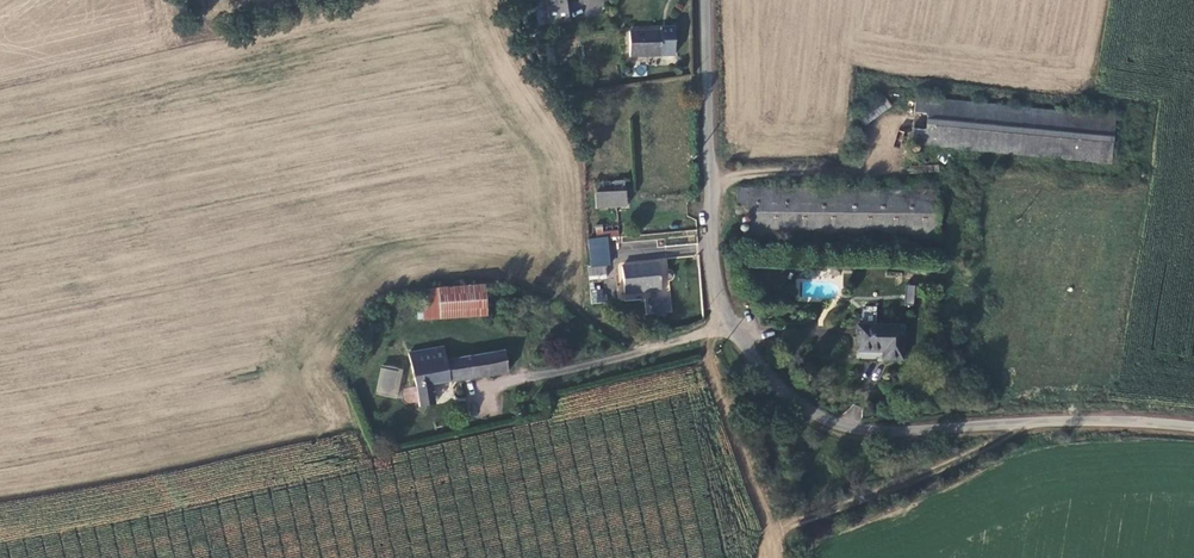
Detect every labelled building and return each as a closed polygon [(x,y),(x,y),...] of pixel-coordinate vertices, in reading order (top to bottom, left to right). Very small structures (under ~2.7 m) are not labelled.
[(544,18),(563,16),(561,0),(542,0),(544,18)] [(658,60),(659,34),(626,33),(625,59),(658,60)] [(877,101),(851,121),(858,130),(884,111),(877,101)] [(911,103),(906,150),(1106,168),(1110,123),(911,103)] [(933,242),(933,195),(732,194),(732,213),(743,213),(744,242),(933,242)] [(594,197),(594,212),(622,213),(624,198),(594,197)] [(614,236),(591,237),(591,244),(602,243),(615,243),(614,236)] [(591,244),(584,244),(586,271),(605,269),(602,243),(591,244)] [(618,273),(612,296),(648,303),(653,280),(618,273)] [(481,281),(424,286),(420,287),(422,316),(484,311),(482,286),(482,281),(481,281)] [(589,284),(590,304),(605,303),(603,283),(589,284)] [(508,309),(507,285),(482,286),(484,311),(508,309)] [(914,304),(914,285),(906,285),(906,304),(914,304)] [(861,306),(861,322),(876,322),(877,307),(861,306)] [(899,360),(896,325),(850,328),(852,356),(876,355),(877,362),(899,360)] [(410,352),(418,401),(434,399),(431,383),(508,371),(505,351),(446,359),(444,346),(410,352)] [(402,369),(379,367),(376,395),(399,397),(402,369)]
